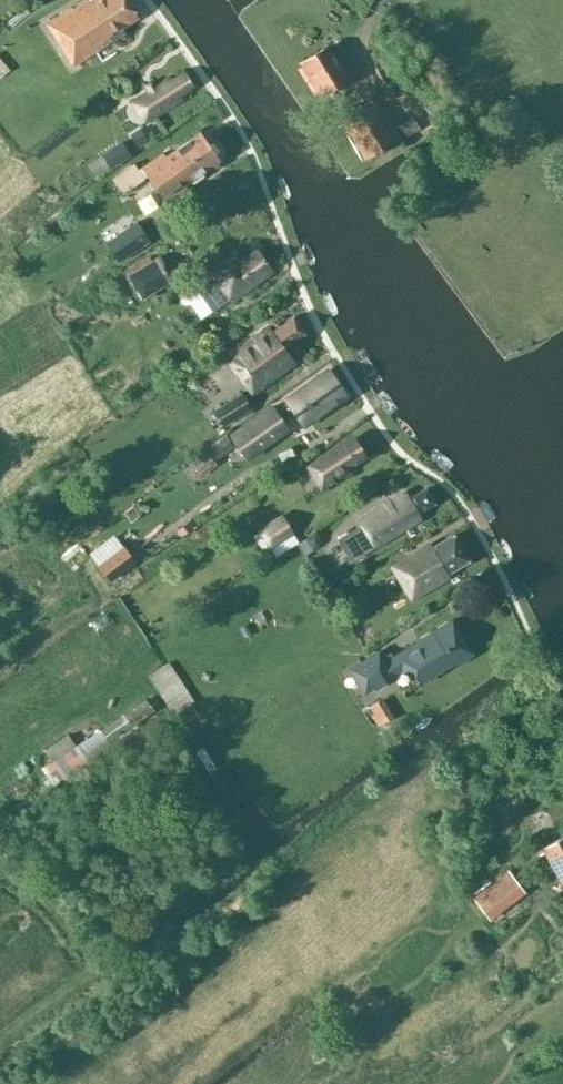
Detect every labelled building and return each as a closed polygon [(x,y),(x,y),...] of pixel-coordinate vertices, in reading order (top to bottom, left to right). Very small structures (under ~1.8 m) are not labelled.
[(46,25),(73,66),(125,33),(122,28),(138,17),(127,0),(85,0),(46,25)] [(329,47),(300,65),(321,96),(349,78),(329,47)] [(172,82),(171,79),(134,103),(146,123),(182,100),(180,96),(194,87),(185,73),(172,82)] [(401,138),(395,130),(380,104),(344,127),(365,160),(401,138)] [(414,118),(395,130),(401,138),(403,142),(421,130),(414,118)] [(138,150),(152,142),(142,127),(129,136),(138,150)] [(163,153),(141,169),(166,203),(187,188),(185,185),(219,160),(199,133),(166,157),(163,153)] [(111,170),(132,156),(121,141),(100,155),(111,170)] [(145,179),(134,164),(112,179),(123,195),(145,179)] [(103,247),(108,258),(124,251),(119,239),(103,247)] [(229,299),(231,302),(273,273),(260,254),(244,265),(237,254),(210,272),(213,275),(195,288),(211,311),(229,299)] [(159,259),(128,278),(142,301),(173,281),(159,259)] [(268,325),(223,356),(252,396),(295,365),(286,353),(285,350),(306,335),(295,319),(284,327),(275,334),(271,329),(268,325)] [(299,413),(306,424),(345,396),(327,371),(287,399),(289,401),(274,411),(272,407),(232,435),(245,454),(286,425),(285,423),(299,413)] [(222,427),(251,408),(242,394),(214,413),(222,427)] [(347,469),(364,458),(354,440),(310,467),(324,489),(349,474),(347,469)] [(216,462),(204,448),(185,463),(198,477),(216,462)] [(360,525),(338,539),(351,561),(355,559),(420,518),(418,514),(435,503),(426,489),(408,500),(403,493),(358,521),(360,525)] [(277,558),(299,543),(281,515),(257,531),(277,558)] [(316,531),(298,544),(306,555),(319,546),(321,538),(316,531)] [(428,546),(391,567),(410,600),(449,578),(447,574),(468,562),(454,536),(430,549),(428,546)] [(97,565),(110,583),(137,562),(124,545),(97,565)] [(403,672),(410,668),(421,684),(455,662),(457,665),(473,655),(452,622),(385,663),(378,653),(351,670),(365,693),(401,670),(403,672)] [(156,670),(147,676),(159,694),(172,713),(182,707),(187,703),(162,666),(156,670)] [(146,699),(123,715),(118,717),(77,747),(68,733),(45,750),(53,761),(42,769),(53,786),(112,745),(110,743),(155,711),(148,701),(146,699)] [(394,718),(383,699),(369,707),(380,726),(394,718)] [(542,849),(562,887),(562,838),(542,849)] [(472,900),(490,922),(526,894),(508,872),(472,900)]
